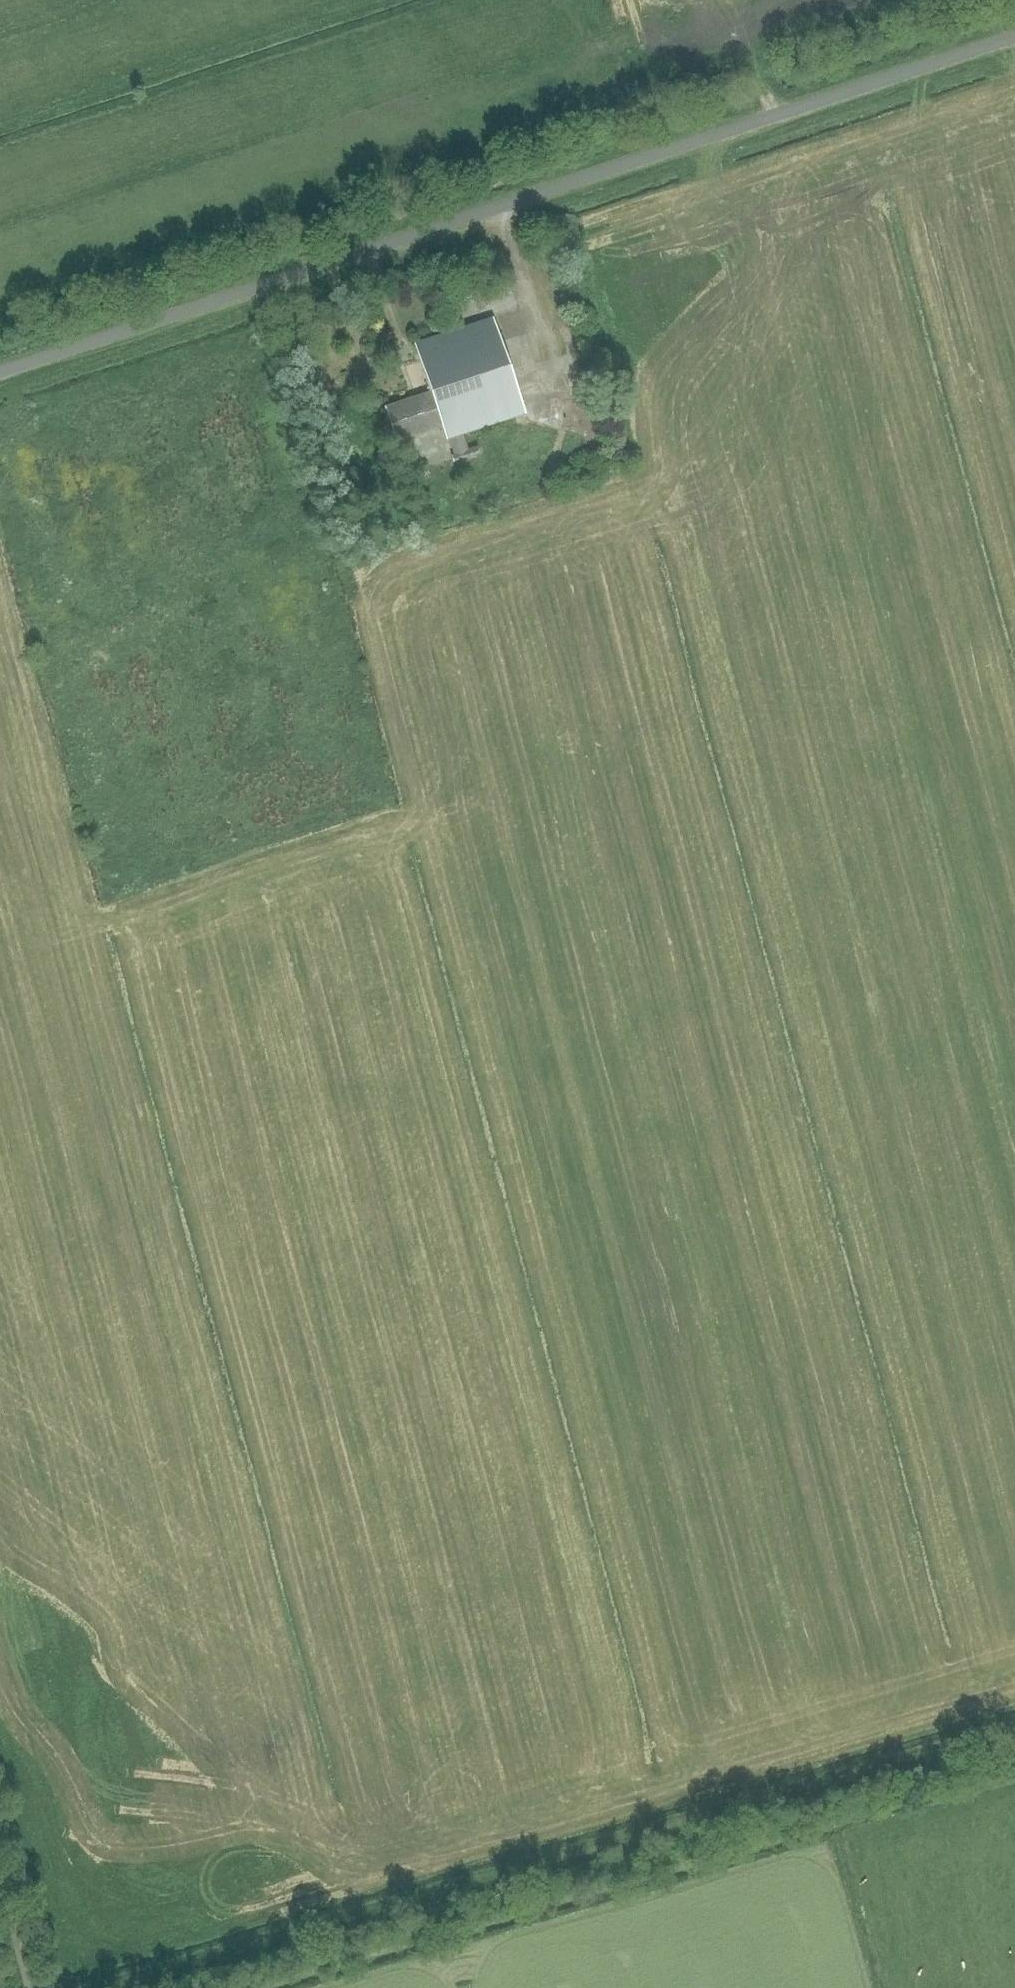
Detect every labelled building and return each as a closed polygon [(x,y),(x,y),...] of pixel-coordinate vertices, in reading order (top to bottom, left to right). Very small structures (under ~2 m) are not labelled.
[(445,440),(448,439),(455,461),(479,453),(477,446),(467,449),(462,434),(522,415),(491,318),(413,344),(429,393),(384,408),(395,441),(440,427),(445,440)]
